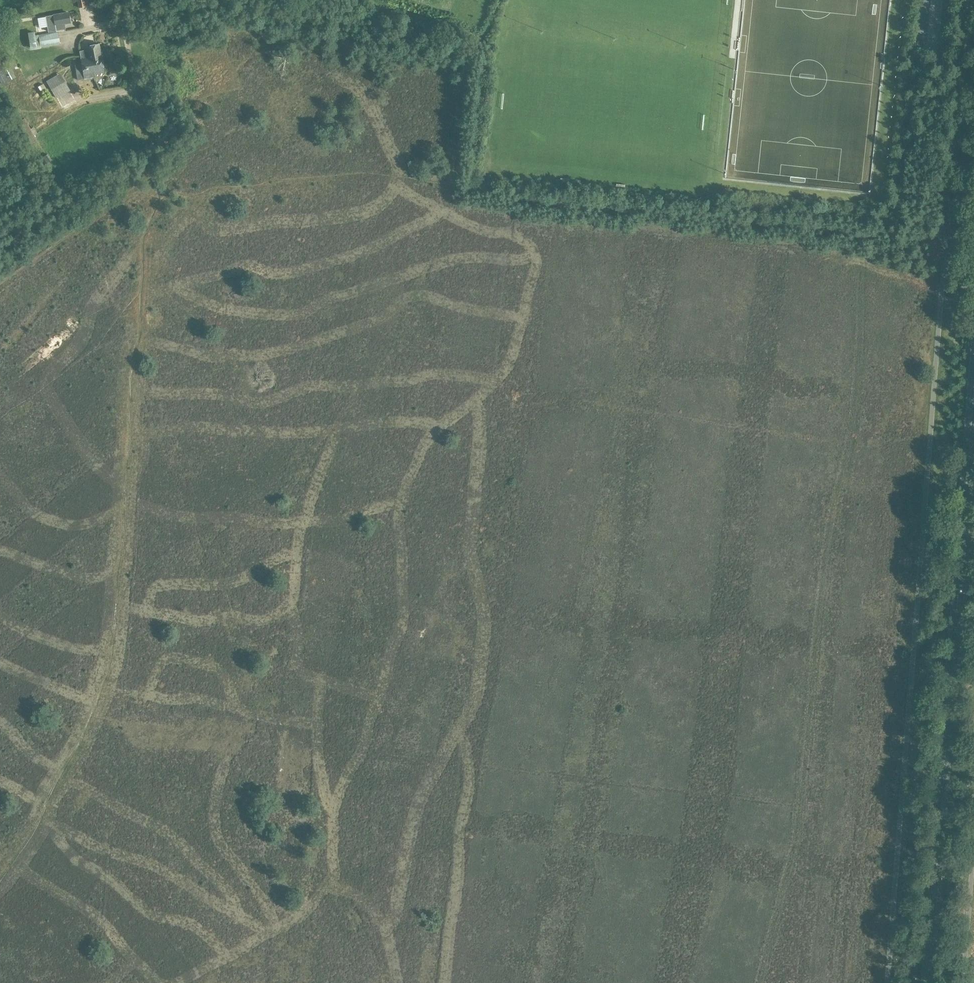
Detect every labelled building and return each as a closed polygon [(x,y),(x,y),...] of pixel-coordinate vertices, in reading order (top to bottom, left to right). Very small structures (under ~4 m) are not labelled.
[(31,12),(32,23),(42,22),(41,11),(31,12)] [(48,32),(65,29),(64,25),(70,24),(68,12),(52,15),(45,16),(48,32)] [(30,49),(60,44),(58,32),(35,36),(34,32),(27,33),(30,49)] [(80,52),(81,58),(82,64),(75,65),(78,80),(93,78),(93,74),(104,73),(99,44),(85,46),(86,51),(80,52)] [(0,65),(0,80),(2,84),(12,79),(6,69),(11,66),(8,61),(0,65)] [(44,74),(50,91),(65,86),(59,69),(44,74)] [(65,85),(52,93),(58,103),(71,95),(65,85)]
